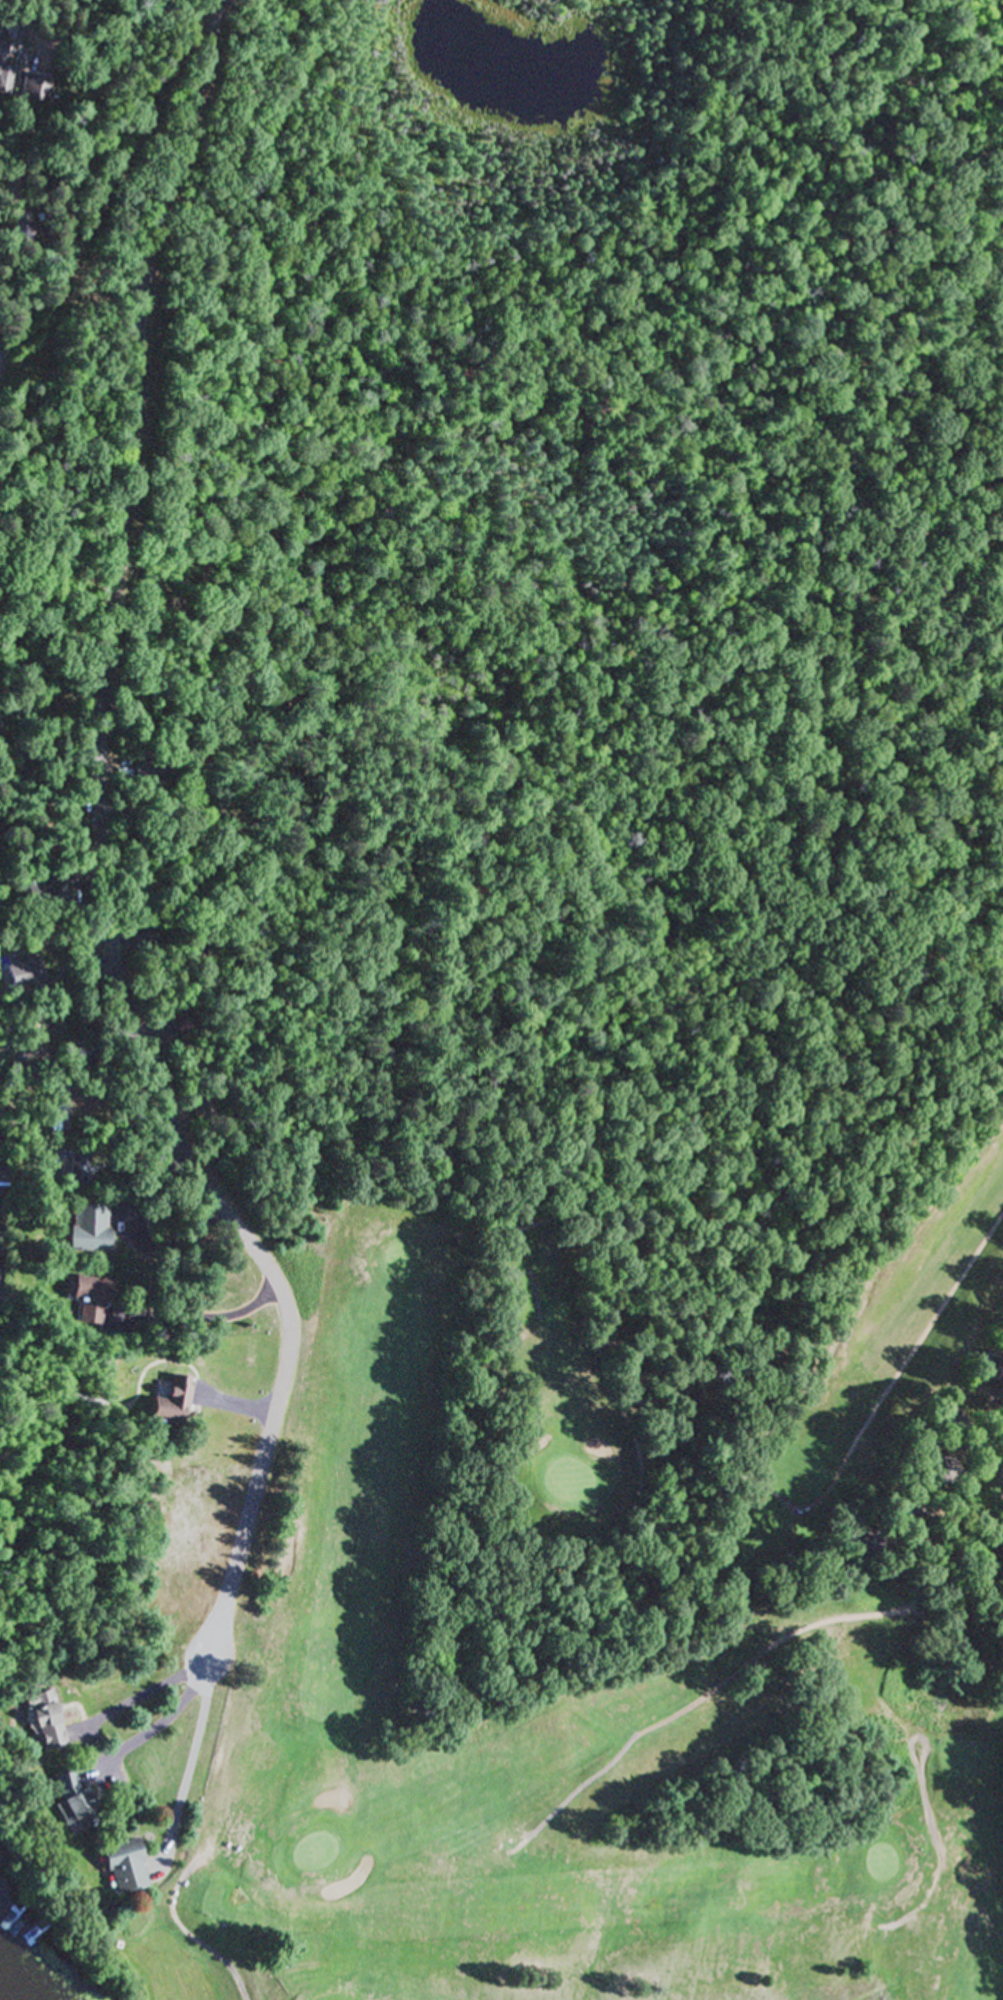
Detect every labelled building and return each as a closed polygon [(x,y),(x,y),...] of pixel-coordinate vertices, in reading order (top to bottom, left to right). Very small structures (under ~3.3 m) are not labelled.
[(13,96),(17,68),(0,65),(0,94),(13,96)] [(23,100),(57,101),(58,77),(24,75),(23,100)] [(21,883),(32,908),(60,896),(52,878),(37,885),(34,877),(21,883)] [(23,962),(30,988),(51,983),(44,956),(23,962)] [(84,1186),(91,1153),(62,1146),(60,1155),(70,1158),(65,1181),(84,1186)] [(104,1252),(105,1205),(69,1204),(68,1251),(104,1252)] [(80,1300),(78,1323),(103,1326),(109,1280),(71,1275),(68,1299),(80,1300)] [(190,1378),(175,1376),(173,1388),(161,1386),(158,1399),(147,1397),(143,1419),(181,1426),(190,1378)] [(943,1475),(945,1464),(933,1462),(931,1472),(943,1475)] [(21,1696),(31,1753),(60,1747),(50,1691),(21,1696)] [(53,1804),(58,1826),(75,1822),(76,1828),(96,1823),(87,1787),(78,1789),(73,1769),(49,1775),(56,1803),(53,1804)] [(145,1887),(133,1839),(97,1848),(109,1896),(145,1887)]
